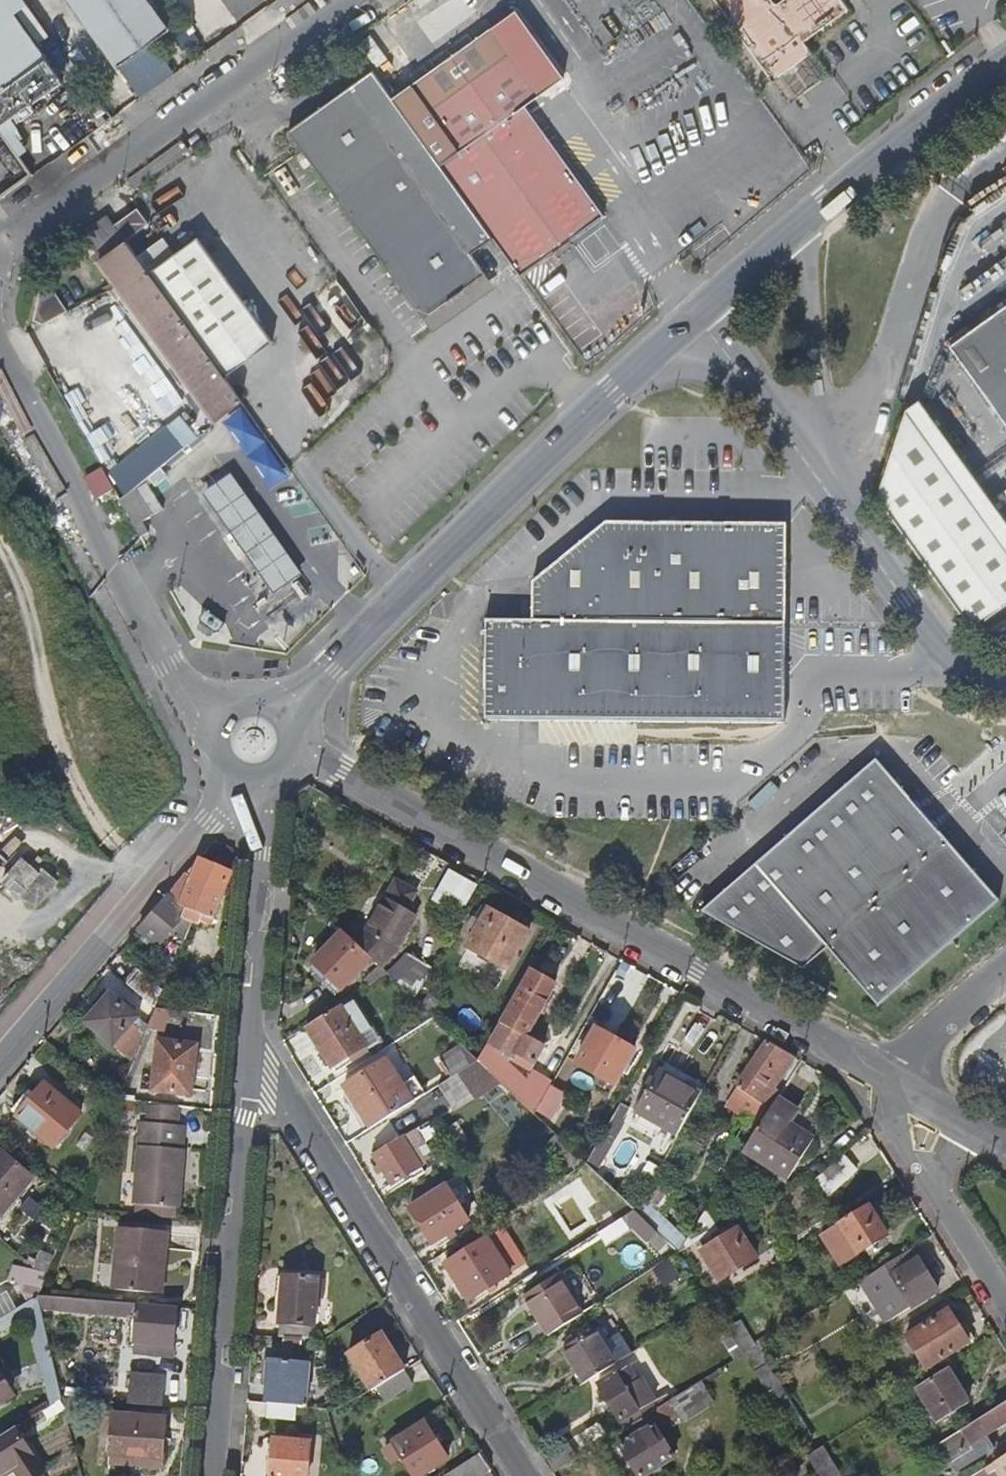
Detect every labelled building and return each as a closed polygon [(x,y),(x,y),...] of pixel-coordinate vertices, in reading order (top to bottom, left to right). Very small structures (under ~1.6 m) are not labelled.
[(28,0),(0,0),(0,34),(20,20),(34,9),(28,0)] [(173,35),(147,0),(71,0),(123,70),(173,35)] [(768,95),(807,66),(799,56),(845,23),(829,0),(794,0),(771,17),(759,0),(700,0),(768,95)] [(485,242),(511,280),(596,220),(516,107),(554,81),(508,17),(386,104),(485,242)] [(4,135),(24,121),(30,127),(43,116),(38,110),(70,88),(20,20),(0,34),(0,129),(4,135)] [(807,66),(768,95),(782,116),(822,87),(807,66)] [(485,242),(386,104),(366,77),(283,136),(420,328),(483,283),(464,257),(485,242)] [(3,202),(28,184),(22,176),(2,191),(3,202)] [(113,234),(122,248),(126,253),(151,234),(136,211),(111,232),(113,234)] [(90,250),(113,234),(111,232),(103,221),(81,237),(90,250)] [(600,222),(535,267),(552,291),(617,245),(600,222)] [(204,233),(192,242),(207,264),(219,254),(204,233)] [(209,433),(236,410),(216,381),(143,277),(126,253),(122,248),(113,234),(90,250),(85,254),(95,268),(209,433)] [(151,234),(126,253),(143,277),(169,258),(151,234)] [(143,277),(216,381),(265,347),(207,264),(192,242),(169,258),(143,277)] [(38,283),(30,330),(38,334),(63,320),(38,283)] [(493,297),(483,283),(420,328),(431,341),(493,297)] [(945,356),(1005,439),(1005,309),(945,356)] [(247,409),(228,420),(268,489),(287,479),(247,409)] [(1005,613),(1005,543),(908,411),(893,420),(867,515),(964,644),(1005,613)] [(125,498),(185,449),(166,427),(107,476),(125,498)] [(191,450),(147,477),(156,491),(200,464),(191,450)] [(104,468),(84,478),(95,500),(115,490),(104,468)] [(211,530),(239,509),(225,490),(198,510),(211,530)] [(224,549),(253,528),(239,509),(211,530),(224,549)] [(238,568),(266,547),(253,528),(224,549),(238,568)] [(134,530),(126,535),(135,550),(143,545),(134,530)] [(253,589),(280,567),(266,547),(238,568),(253,589)] [(483,649),(480,747),(781,748),(782,551),(608,551),(527,613),(527,648),(483,649)] [(294,586),(280,567),(253,589),(264,606),(294,586)] [(832,968),(885,1024),(999,915),(872,781),(707,935),(810,990),(832,968)] [(762,809),(781,792),(772,782),(753,799),(762,809)] [(37,873),(21,859),(7,875),(8,877),(1,885),(18,901),(21,898),(35,911),(58,884),(41,869),(37,873)] [(183,913),(179,917),(188,922),(195,925),(196,923),(199,916),(209,921),(231,875),(198,861),(167,899),(183,913)] [(466,910),(478,888),(450,872),(447,870),(429,901),(461,919),(466,910)] [(354,946),(370,961),(377,967),(381,971),(396,954),(416,918),(406,911),(417,892),(397,880),(386,899),(364,936),(354,946)] [(167,899),(139,932),(155,944),(179,917),(183,913),(167,899)] [(467,950),(477,956),(492,964),(506,972),(528,933),(489,912),(467,950)] [(199,916),(196,923),(206,927),(209,921),(199,916)] [(188,922),(179,917),(155,944),(170,956),(178,945),(188,922)] [(477,922),(471,918),(465,927),(471,931),(477,922)] [(354,946),(342,934),(311,967),(339,994),(370,961),(354,946)] [(395,984),(415,962),(403,956),(384,974),(389,979),(395,984)] [(419,993),(431,971),(415,962),(395,984),(414,1002),(419,993)] [(370,991),(389,979),(384,974),(381,971),(377,967),(368,974),(366,973),(358,981),(370,991)] [(134,968),(120,983),(152,1010),(160,990),(134,968)] [(555,987),(530,972),(501,1024),(502,1024),(491,1044),(514,1057),(512,1061),(531,1072),(544,1050),(525,1038),(555,987)] [(414,1002),(432,1019),(438,1012),(419,993),(414,1002)] [(137,1019),(109,996),(85,1024),(113,1047),(131,1061),(145,1026),(137,1019)] [(349,1004),(305,1033),(332,1073),(367,1050),(362,1041),(371,1036),(349,1004)] [(155,1007),(151,1028),(166,1030),(169,1009),(155,1007)] [(635,1051),(599,1031),(579,1066),(614,1087),(635,1051)] [(192,1098),(195,1048),(159,1044),(154,1095),(192,1098)] [(795,1060),(767,1045),(733,1099),(760,1117),(795,1060)] [(459,1076),(479,1063),(461,1047),(438,1062),(450,1081),(459,1076)] [(534,1117),(550,1090),(531,1079),(526,1087),(488,1047),(479,1063),(500,1084),(534,1117)] [(345,1090),(371,1131),(413,1104),(387,1063),(345,1090)] [(474,1101),(500,1084),(479,1063),(459,1076),(474,1101)] [(677,1138),(700,1097),(659,1073),(636,1115),(638,1116),(666,1132),(677,1138)] [(116,1099),(122,1084),(115,1083),(111,1096),(116,1099)] [(78,1117),(43,1088),(17,1119),(51,1149),(78,1117)] [(560,1096),(550,1090),(534,1117),(543,1125),(560,1096)] [(796,1113),(777,1101),(744,1154),(787,1181),(812,1141),(788,1126),(796,1113)] [(631,1111),(620,1105),(585,1165),(596,1175),(625,1124),(625,1123),(631,1111)] [(147,1106),(146,1125),(179,1128),(181,1109),(147,1106)] [(666,1132),(638,1116),(633,1124),(660,1140),(666,1132)] [(146,1125),(140,1125),(133,1205),(177,1209),(183,1153),(180,1152),(182,1128),(179,1128),(146,1125)] [(439,1159),(422,1128),(374,1158),(392,1188),(439,1159)] [(854,1168),(842,1150),(808,1173),(818,1191),(854,1168)] [(31,1180),(1,1155),(0,1157),(0,1217),(31,1180)] [(611,1171),(602,1181),(614,1192),(623,1182),(611,1171)] [(463,1202),(469,1196),(458,1178),(444,1186),(446,1188),(410,1211),(432,1246),(468,1223),(459,1209),(464,1205),(463,1202)] [(677,1194),(654,1178),(635,1212),(656,1232),(680,1255),(687,1242),(659,1215),(677,1194)] [(176,1220),(177,1209),(133,1205),(132,1216),(176,1220)] [(888,1239),(868,1207),(821,1237),(832,1255),(849,1244),(858,1258),(888,1239)] [(656,1232),(635,1212),(622,1224),(644,1244),(656,1232)] [(719,1231),(707,1212),(687,1242),(680,1255),(696,1245),(719,1231)] [(702,1254),(738,1231),(732,1222),(719,1231),(696,1245),(702,1254)] [(113,1290),(157,1293),(159,1267),(164,1267),(166,1232),(119,1228),(115,1267),(98,1266),(96,1288),(113,1290)] [(757,1260),(738,1231),(702,1254),(720,1282),(757,1260)] [(680,1255),(656,1232),(644,1244),(665,1264),(670,1261),(680,1255)] [(502,1283),(512,1275),(489,1240),(446,1267),(469,1302),(480,1295),(483,1302),(505,1288),(502,1283)] [(937,1291),(912,1250),(859,1283),(874,1308),(900,1293),(909,1309),(937,1291)] [(35,1270),(28,1268),(43,1281),(46,1274),(52,1257),(41,1253),(35,1270)] [(682,1280),(670,1261),(665,1264),(653,1272),(665,1291),(682,1280)] [(43,1281),(28,1268),(15,1263),(9,1277),(25,1283),(40,1289),(43,1281)] [(524,1298),(548,1337),(582,1316),(557,1277),(524,1298)] [(277,1339),(313,1342),(314,1317),(321,1316),(324,1283),(316,1283),(281,1280),(277,1339)] [(40,1289),(25,1283),(21,1297),(26,1304),(38,1297),(37,1295),(40,1289)] [(16,1310),(7,1294),(0,1298),(0,1320),(16,1310)] [(63,1400),(41,1310),(38,1297),(26,1304),(16,1310),(0,1320),(0,1333),(2,1336),(30,1317),(53,1406),(63,1400)] [(171,1357),(175,1309),(38,1297),(41,1310),(127,1317),(126,1324),(135,1325),(134,1345),(147,1346),(147,1355),(171,1357)] [(888,1336),(913,1321),(906,1310),(881,1326),(888,1336)] [(924,1370),(974,1340),(964,1324),(957,1328),(947,1312),(904,1339),(924,1370)] [(565,1351),(585,1384),(633,1354),(612,1321),(565,1351)] [(741,1323),(728,1331),(731,1336),(743,1356),(768,1340),(767,1338),(756,1345),(741,1323)] [(733,1363),(743,1356),(731,1336),(728,1331),(718,1337),(722,1342),(721,1343),(733,1363)] [(350,1358),(373,1393),(376,1391),(403,1373),(381,1337),(350,1358)] [(773,1337),(768,1340),(743,1356),(755,1375),(767,1367),(766,1365),(783,1353),(773,1337)] [(270,1364),(268,1407),(306,1410),(308,1367),(270,1364)] [(775,1378),(767,1367),(755,1375),(775,1407),(788,1399),(782,1389),(789,1385),(781,1374),(775,1378)] [(637,1385),(627,1370),(598,1388),(621,1423),(654,1403),(642,1382),(637,1385)] [(968,1407),(945,1370),(913,1390),(937,1425),(968,1407)] [(134,1391),(163,1393),(164,1376),(135,1373),(134,1391)] [(411,1386),(403,1373),(376,1391),(385,1405),(411,1386)] [(0,1375),(0,1403),(13,1395),(0,1375)] [(698,1384),(623,1432),(629,1442),(653,1428),(655,1432),(678,1417),(682,1423),(711,1405),(698,1384)] [(133,1406),(163,1409),(163,1393),(134,1391),(133,1406)] [(815,1441),(788,1399),(775,1407),(802,1449),(815,1441)] [(995,1450),(987,1436),(1005,1425),(1005,1405),(959,1433),(947,1459),(956,1474),(995,1450)] [(164,1422),(114,1418),(111,1454),(132,1455),(137,1467),(160,1470),(164,1422)] [(629,1442),(619,1447),(636,1475),(648,1475),(674,1460),(655,1432),(653,1428),(629,1442)] [(0,1439),(0,1475),(12,1467),(17,1475),(41,1475),(45,1474),(32,1451),(17,1429),(0,1439)] [(429,1431),(399,1450),(415,1475),(425,1475),(448,1461),(429,1431)] [(569,1442),(543,1459),(553,1475),(580,1459),(569,1442)] [(273,1443),(270,1475),(306,1475),(309,1445),(273,1443)] [(807,1457),(819,1475),(841,1475),(823,1447),(807,1457)] [(480,1456),(455,1472),(448,1475),(482,1475),(490,1471),(480,1456)] [(989,1468),(994,1475),(1005,1475),(1005,1457),(989,1468)]
